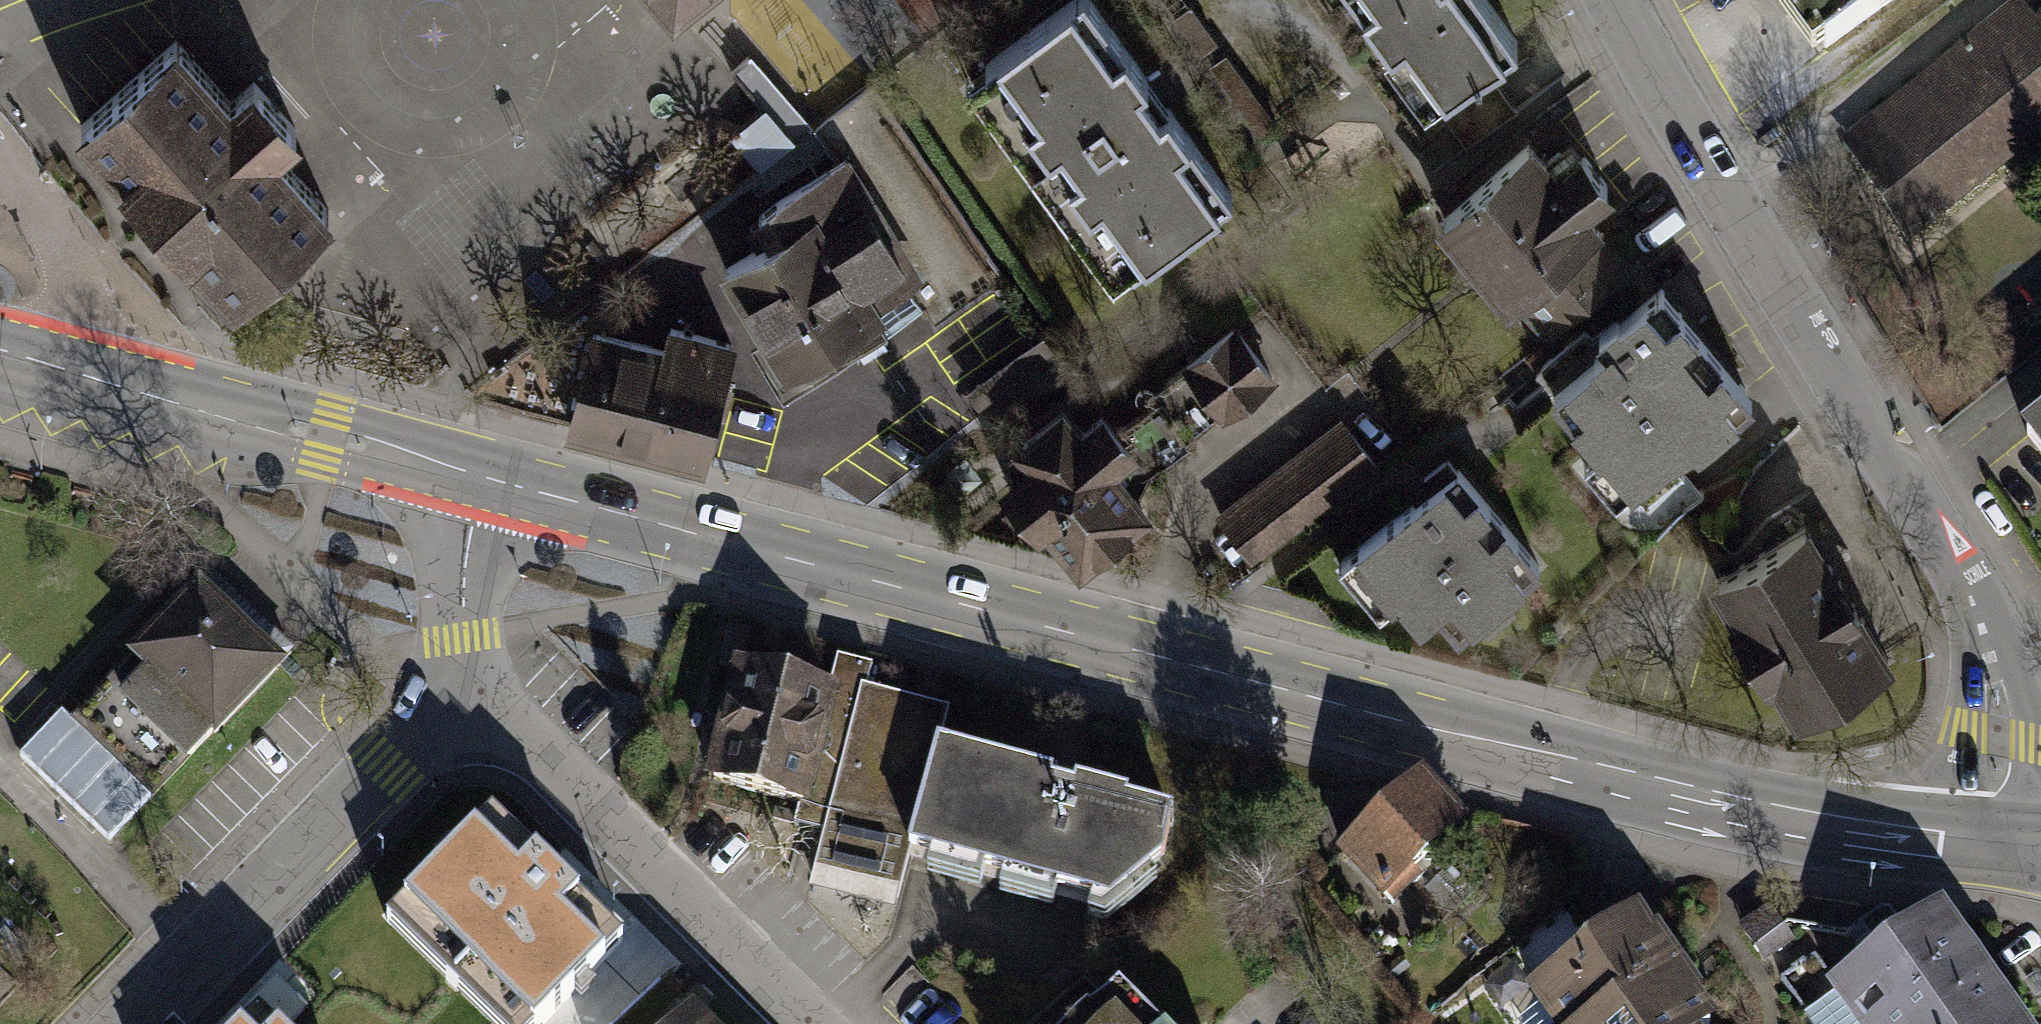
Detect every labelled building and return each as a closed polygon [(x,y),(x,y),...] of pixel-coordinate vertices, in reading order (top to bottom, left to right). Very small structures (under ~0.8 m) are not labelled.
[(1104,0),(1072,0),(975,70),(1121,272),(1239,187),(1104,0)] [(1480,0),(1366,0),(1440,113),(1520,61),(1480,0)] [(1840,45),(1904,0),(1808,0),(1840,45)] [(2033,29),(2017,6),(1847,133),(1914,240),(2040,147),(2040,22),(2033,29)] [(78,124),(231,298),(328,213),(277,156),(303,133),(256,80),(232,102),(176,38),(78,124)] [(1551,172),(1525,142),(1429,223),(1462,261),(1472,254),(1514,302),(1601,226),(1586,209),(1609,190),(1576,151),(1551,172)] [(911,284),(839,159),(747,219),(764,243),(713,272),(778,375),(845,337),(851,346),(915,310),(902,289),(911,284)] [(1628,258),(1601,226),(1514,302),(1541,333),(1628,258)] [(1541,387),(1596,453),(1580,466),(1613,505),(1691,440),(1695,444),(1747,400),(1656,291),(1541,387)] [(738,342),(594,309),(569,421),(712,454),(738,342)] [(1268,383),(1231,324),(1176,359),(1213,418),(1268,383)] [(1134,451),(1098,407),(1074,427),(1056,404),(1008,444),(1023,462),(994,486),(1032,534),(1038,529),(1072,571),(1145,512),(1111,470),(1134,451)] [(2022,433),(2040,457),(2040,418),(2022,433)] [(1372,467),(1334,419),(1210,516),(1247,564),(1372,467)] [(1540,566),(1443,448),(1411,475),(1422,487),(1349,547),(1413,625),(1429,611),(1451,638),(1476,618),(1484,628),(1514,603),(1507,594),(1540,566)] [(1840,582),(1804,525),(1717,579),(1741,617),(1733,622),(1769,678),(1774,675),(1800,715),(1888,659),(1852,602),(1835,613),(1822,593),(1840,582)] [(293,658),(212,581),(75,724),(156,801),(293,658)] [(833,662),(823,696),(793,811),(788,827),(811,833),(802,866),(890,890),(899,858),(926,760),(937,714),(854,692),(860,669),(833,662)] [(823,696),(729,671),(698,785),(793,811),(823,696)] [(64,719),(23,761),(110,845),(150,804),(64,719)] [(1165,823),(926,760),(899,858),(1097,913),(1156,868),(1165,823)] [(1417,779),(1345,846),(1391,894),(1462,828),(1417,779)] [(624,940),(492,811),(406,899),(533,1023),(541,1023),(624,940)] [(1941,910),(1904,934),(1890,912),(1879,912),(1858,926),(1872,946),(1859,954),(1863,960),(1828,985),(1832,991),(1803,1012),(1811,1023),(2021,1023),(1988,977),(1983,980),(1968,958),(1972,955),(1941,910)] [(1637,914),(1525,998),(1545,1023),(1589,1023),(1666,967),(1672,962),(1637,914)] [(1589,1023),(1709,1023),(1666,967),(1589,1023)] [(1120,999),(1095,1023),(1146,1023),(1120,999)] [(704,1004),(683,1023),(724,1023),(704,1004)] [(418,1009),(406,1023),(435,1023),(418,1009)] [(248,1023),(273,1023),(260,1012),(248,1023)]
